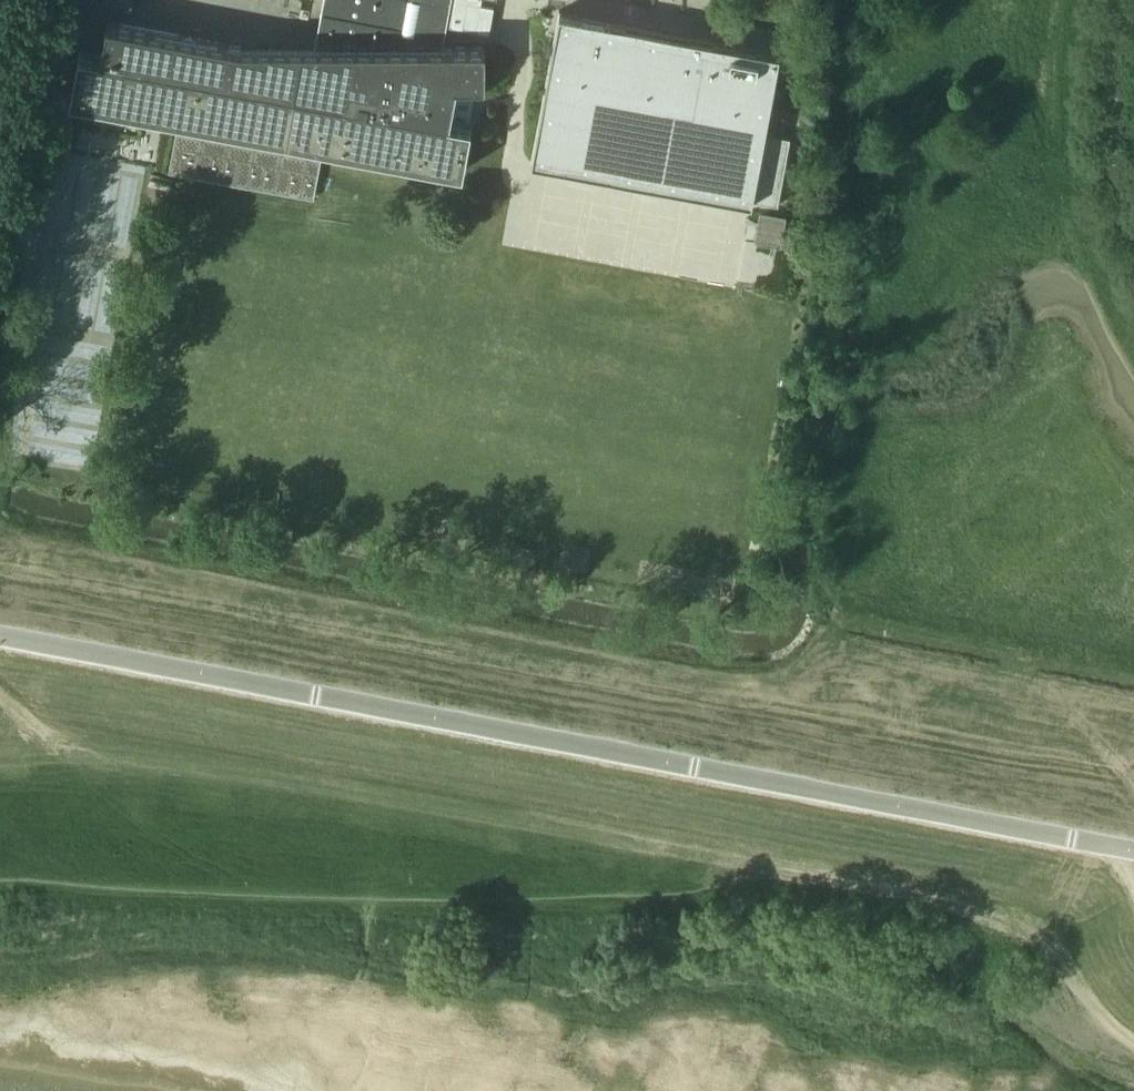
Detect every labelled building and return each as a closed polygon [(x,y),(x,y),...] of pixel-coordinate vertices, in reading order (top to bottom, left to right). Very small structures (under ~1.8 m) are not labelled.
[(315,46),(227,46),(227,43),(108,21),(101,55),(80,52),(71,98),(463,171),(472,125),(449,120),(449,118),(451,119),(457,83),(486,83),(486,47),(443,47),(451,0),(323,0),(315,46)] [(766,132),(781,51),(707,38),(692,35),(560,10),(531,161),(753,202),(753,200),(779,205),(791,136),(766,132)] [(31,92),(40,93),(41,85),(33,83),(31,92)]
